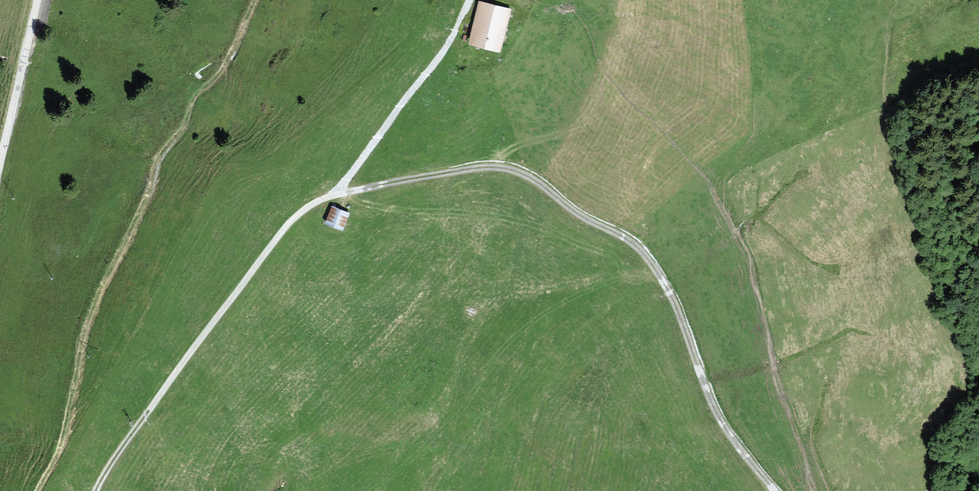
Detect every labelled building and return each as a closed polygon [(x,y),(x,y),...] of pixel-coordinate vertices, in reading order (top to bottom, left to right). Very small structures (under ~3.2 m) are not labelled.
[(513,10),(483,4),(474,46),(504,52),(513,10)]
